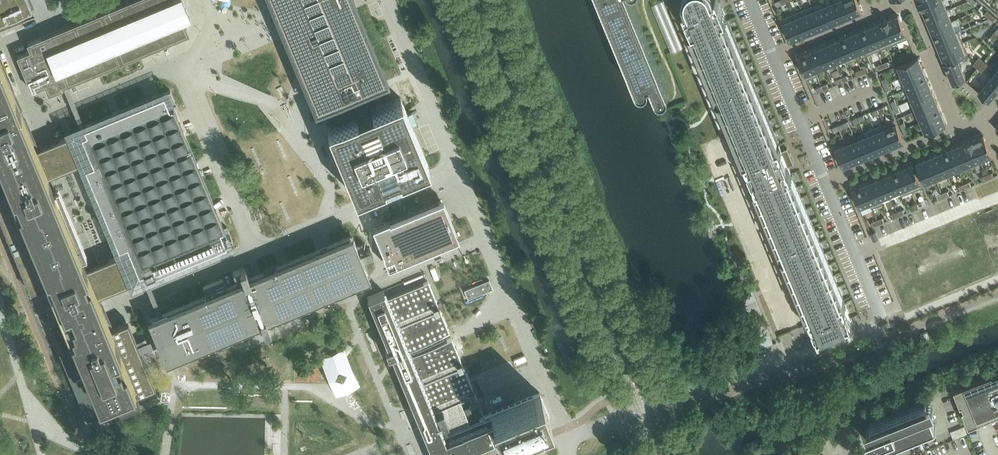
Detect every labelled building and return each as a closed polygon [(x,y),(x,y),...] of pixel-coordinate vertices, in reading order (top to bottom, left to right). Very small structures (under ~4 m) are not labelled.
[(33,13),(27,0),(0,0),(0,26),(33,13)] [(189,33),(183,19),(189,16),(182,0),(128,0),(128,1),(115,6),(114,5),(108,8),(108,9),(42,37),(41,36),(27,42),(30,49),(17,55),(32,89),(45,84),(48,92),(62,87),(61,85),(63,84),(65,84),(67,83),(88,74),(89,75),(95,72),(95,71),(141,52),(142,53),(148,50),(148,49),(168,41),(168,42),(182,36),(181,35),(188,33),(189,33)] [(284,25),(317,105),(319,104),(332,125),(366,111),(357,89),(384,77),(368,40),(352,2),(352,0),(274,0),(284,25)] [(637,88),(637,89),(638,90),(639,90),(640,91),(641,92),(642,92),(643,92),(645,92),(646,91),(647,91),(648,90),(649,88),(649,87),(649,86),(650,86),(650,85),(649,84),(649,83),(651,82),(656,95),(657,96),(657,97),(658,98),(659,99),(660,99),(661,99),(663,99),(664,99),(665,99),(666,98),(667,98),(668,97),(668,96),(669,95),(669,94),(669,93),(669,92),(669,91),(668,90),(631,0),(601,0),(637,88)] [(683,0),(684,3),(686,7),(687,9),(686,10),(685,7),(683,8),(686,14),(686,15),(689,22),(693,31),(694,30),(695,33),(692,34),(715,90),(718,89),(719,91),(718,92),(720,98),(722,97),(722,99),(720,100),(743,157),(746,155),(747,158),(745,158),(745,160),(746,162),(747,163),(747,164),(748,166),(749,167),(754,178),(754,179),(754,181),(755,182),(755,184),(756,185),(756,187),(757,186),(758,188),(757,189),(783,252),(807,312),(808,311),(809,313),(809,314),(810,315),(810,316),(811,318),(812,319),(812,321),(813,322),(814,322),(816,329),(816,330),(817,330),(817,331),(817,332),(818,333),(818,334),(819,335),(819,337),(821,336),(820,333),(826,331),(827,330),(829,335),(842,329),(840,325),(842,324),(849,321),(851,324),(853,323),(852,322),(852,321),(852,320),(851,320),(851,319),(851,318),(850,318),(850,317),(850,316),(849,316),(846,308),(846,307),(846,305),(845,304),(845,302),(844,301),(844,299),(843,299),(842,297),(843,297),(817,233),(792,174),(790,175),(790,173),(791,172),(788,166),(794,164),(787,148),(781,150),(779,144),(777,145),(776,143),(779,142),(728,19),(726,20),(725,18),(726,17),(722,9),(720,2),(719,0),(683,0)] [(833,2),(834,2),(841,20),(851,16),(845,0),(832,0),(833,2)] [(859,4),(857,0),(845,0),(851,16),(862,12),(859,4)] [(943,0),(938,0),(921,7),(926,18),(947,9),(943,0)] [(822,2),(812,5),(814,10),(821,29),(831,25),(824,6),(822,2)] [(841,20),(834,2),(833,2),(824,6),(831,25),(841,20)] [(814,10),(812,5),(802,10),(804,14),(811,33),(821,29),(814,10)] [(951,21),(947,9),(926,18),(930,29),(951,21)] [(804,14),(802,10),(792,14),(794,18),(801,37),(811,33),(804,14)] [(794,18),(792,14),(781,18),(783,22),(791,41),(801,37),(794,18)] [(906,33),(901,22),(898,15),(887,19),(895,38),(897,42),(908,38),(906,33)] [(895,38),(887,19),(878,23),(885,42),(887,46),(897,42),(895,38)] [(951,21),(930,29),(935,40),(956,32),(956,31),(958,30),(961,29),(957,19),(952,21),(951,21)] [(885,42),(878,23),(868,27),(875,46),(877,50),(887,46),(885,42)] [(875,46),(868,27),(858,31),(865,50),(867,55),(877,50),(875,46)] [(958,30),(956,31),(956,32),(935,40),(940,51),(961,43),(963,42),(958,30)] [(865,50),(858,31),(848,35),(855,54),(856,54),(865,50)] [(855,54),(848,35),(838,40),(845,58),(845,59),(847,63),(858,59),(856,54),(855,54)] [(845,58),(838,40),(828,44),(835,63),(845,59),(845,58)] [(968,54),(963,42),(961,43),(940,51),(944,63),(957,57),(958,58),(966,55),(968,54)] [(835,63),(828,44),(818,48),(825,67),(835,63)] [(825,67),(818,48),(808,52),(816,71),(825,67)] [(816,71),(808,52),(797,56),(800,64),(805,75),(807,80),(818,75),(816,71)] [(9,190),(0,194),(0,218),(1,219),(30,291),(31,290),(48,283),(62,318),(73,343),(59,349),(87,415),(106,407),(110,417),(110,418),(112,418),(111,418),(140,406),(141,406),(140,404),(136,395),(155,387),(140,350),(139,347),(138,343),(135,345),(134,342),(137,341),(128,320),(113,326),(103,302),(99,293),(88,266),(83,254),(86,252),(58,185),(55,186),(50,173),(39,147),(36,141),(0,53),(0,167),(9,190)] [(918,57),(897,65),(902,77),(923,69),(918,57)] [(966,78),(958,58),(957,57),(944,63),(953,83),(966,78)] [(928,80),(923,69),(902,77),(900,78),(905,90),(907,89),(907,88),(928,80)] [(997,90),(997,79),(993,75),(978,92),(989,101),(997,90)] [(911,99),(932,91),(928,80),(907,88),(907,89),(911,99)] [(63,84),(82,129),(83,128),(85,127),(67,83),(65,84),(63,84)] [(144,274),(146,274),(147,273),(148,275),(154,273),(155,274),(227,244),(227,243),(233,240),(228,229),(227,227),(227,226),(223,227),(201,174),(183,129),(173,105),(176,104),(170,90),(164,92),(164,91),(91,121),(92,122),(86,125),(86,127),(85,127),(83,128),(82,129),(64,136),(39,147),(50,173),(74,163),(82,160),(85,166),(84,166),(117,247),(119,247),(121,253),(111,257),(88,266),(99,293),(121,284),(142,275),(144,274)] [(916,111),(937,102),(932,91),(911,99),(916,111)] [(332,125),(327,127),(340,159),(355,195),(428,165),(400,97),(366,111),(332,125)] [(941,113),(937,102),(916,111),(920,122),(941,113)] [(946,125),(941,113),(920,122),(925,133),(946,125)] [(896,123),(894,119),(884,123),(886,128),(894,146),(904,142),(896,123)] [(886,128),(884,123),(874,127),(876,132),(884,150),(894,146),(886,128)] [(876,132),(874,127),(863,132),(864,134),(865,134),(866,136),(874,155),(884,150),(876,132)] [(865,134),(864,134),(855,138),(854,138),(855,140),(856,140),(864,159),(874,155),(866,136),(865,134)] [(983,134),(972,139),(980,160),(980,161),(981,163),(993,158),(983,134)] [(980,160),(972,139),(961,144),(969,165),(980,161),(980,160)] [(856,140),(855,140),(846,144),(854,163),(864,159),(856,140)] [(854,163),(846,144),(835,149),(843,167),(854,163)] [(969,165),(961,144),(949,148),(958,170),(969,165)] [(958,170),(949,148),(938,153),(947,174),(958,170)] [(947,174),(938,153),(927,158),(936,179),(947,174)] [(936,179),(927,158),(916,162),(924,184),(936,179)] [(921,183),(913,164),(902,168),(910,187),(912,191),(923,187),(921,183)] [(910,187),(902,168),(892,172),(900,191),(902,196),(912,191),(910,187)] [(900,191),(892,172),(883,176),(890,195),(900,191)] [(890,195),(883,176),(873,180),(880,199),(881,199),(890,195)] [(880,199),(873,180),(863,185),(870,203),(870,204),(872,208),(883,203),(881,199),(880,199)] [(870,203),(863,185),(852,189),(860,208),(870,204),(870,203)] [(372,226),(383,253),(388,266),(458,237),(443,199),(389,221),(389,219),(372,226)] [(233,270),(237,281),(226,285),(223,276),(203,284),(206,293),(162,312),(160,313),(158,314),(150,317),(149,318),(148,318),(147,319),(148,320),(149,320),(155,336),(153,337),(144,341),(138,343),(140,350),(147,347),(156,343),(158,343),(165,359),(164,359),(164,360),(165,361),(166,361),(166,360),(168,360),(255,324),(259,334),(266,332),(265,331),(270,328),(266,319),(369,276),(369,277),(370,277),(370,276),(369,274),(369,275),(362,259),(373,255),(370,247),(359,251),(353,235),(352,234),(352,233),(351,234),(249,277),(245,267),(240,269),(239,268),(233,270)] [(463,451),(493,439),(493,438),(499,436),(549,416),(540,392),(490,413),(484,416),(479,418),(469,422),(466,414),(471,412),(469,407),(464,409),(460,400),(470,396),(475,394),(474,394),(472,388),(463,365),(463,366),(460,360),(461,360),(451,337),(420,350),(412,353),(409,347),(449,331),(439,308),(439,309),(437,303),(428,280),(425,275),(425,273),(404,282),(382,291),(367,297),(370,303),(388,347),(385,348),(388,354),(390,353),(392,357),(393,359),(394,361),(421,427),(433,454),(452,454),(451,454),(455,452),(456,454),(463,451)] [(162,312),(146,274),(144,274),(142,275),(158,314),(160,313),(162,312)] [(489,279),(464,290),(468,299),(493,288),(489,279)] [(743,294),(741,294),(750,316),(763,348),(773,344),(761,312),(752,290),(743,294)] [(927,331),(920,334),(922,337),(923,340),(929,337),(927,331)] [(342,349),(322,358),(337,394),(358,386),(342,349)] [(994,378),(992,372),(954,388),(960,404),(962,403),(964,408),(962,408),(969,424),(997,413),(997,376),(994,378)] [(868,427),(870,433),(867,435),(870,443),(878,440),(880,445),(880,447),(936,424),(936,423),(935,423),(926,400),(927,400),(926,399),(870,421),(871,423),(871,422),(872,425),(870,425),(870,426),(868,427)]
